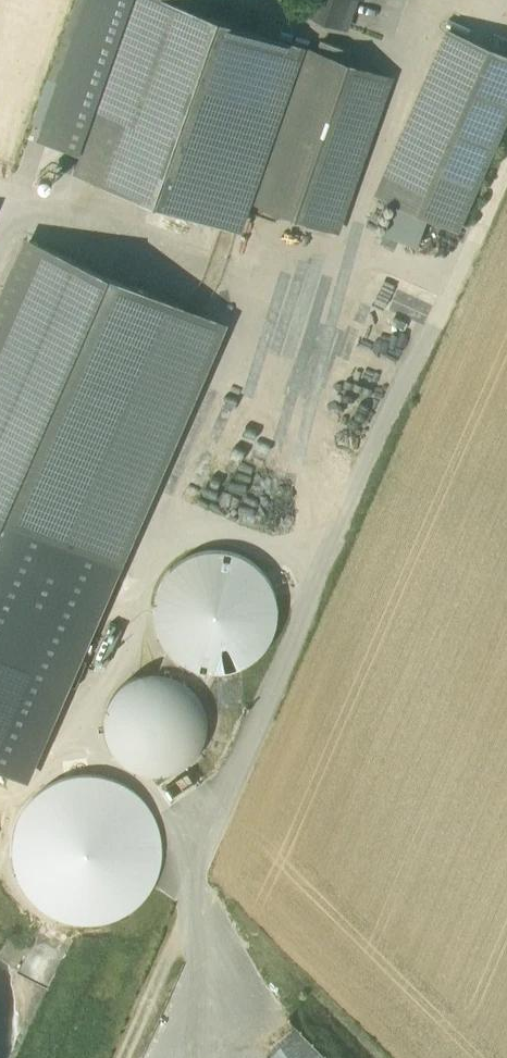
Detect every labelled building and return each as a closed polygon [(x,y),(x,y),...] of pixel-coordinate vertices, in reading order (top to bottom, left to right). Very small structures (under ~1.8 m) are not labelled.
[(164,0),(138,0),(78,174),(236,229),(299,47),(184,7),(164,0)] [(314,15),(342,25),(351,0),(320,0),(314,15)] [(378,191),(458,225),(506,112),(506,57),(447,31),(378,191)] [(390,79),(304,49),(251,199),(338,229),(390,79)] [(0,326),(0,758),(11,763),(206,326),(34,250),(0,326)] [(273,636),(277,612),(272,589),(272,588),(259,569),(239,556),(215,551),(191,556),(171,570),(158,590),(154,614),(159,637),(172,657),(192,670),(216,675),(239,670),(259,656),(273,636)] [(283,567),(264,575),(268,581),(272,588),(272,589),(274,593),(276,602),(295,594),(297,588),(290,569),(283,567)] [(176,774),(188,766),(198,755),(204,741),(205,727),(203,712),(196,699),(186,688),(174,681),(160,677),(145,677),(131,682),(119,690),(110,701),(104,715),(102,729),(105,744),(111,757),(121,768),(134,775),(148,779),(162,779),(176,774)] [(17,982),(48,994),(62,959),(31,947),(17,982)]
